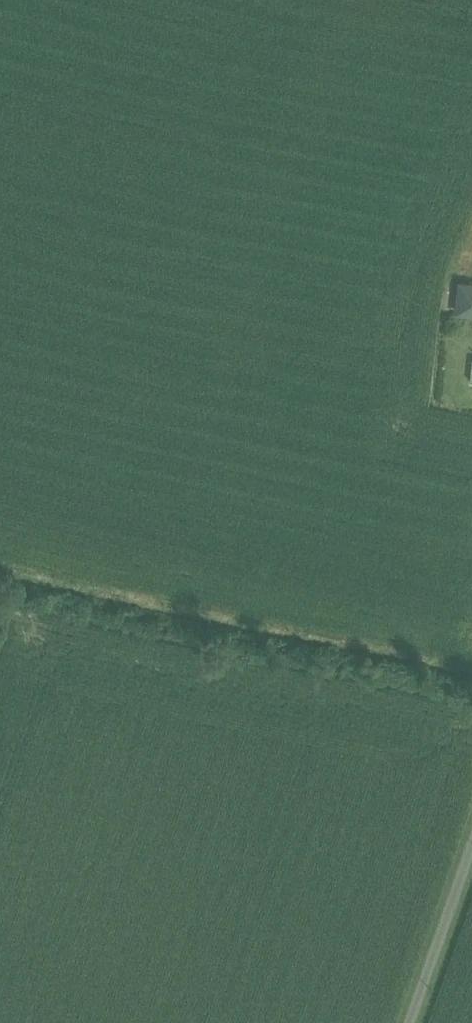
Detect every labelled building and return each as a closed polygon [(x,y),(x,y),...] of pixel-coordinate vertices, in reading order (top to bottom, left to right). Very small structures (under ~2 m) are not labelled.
[(461,283),(458,312),(471,314),(471,285),(461,283)]
